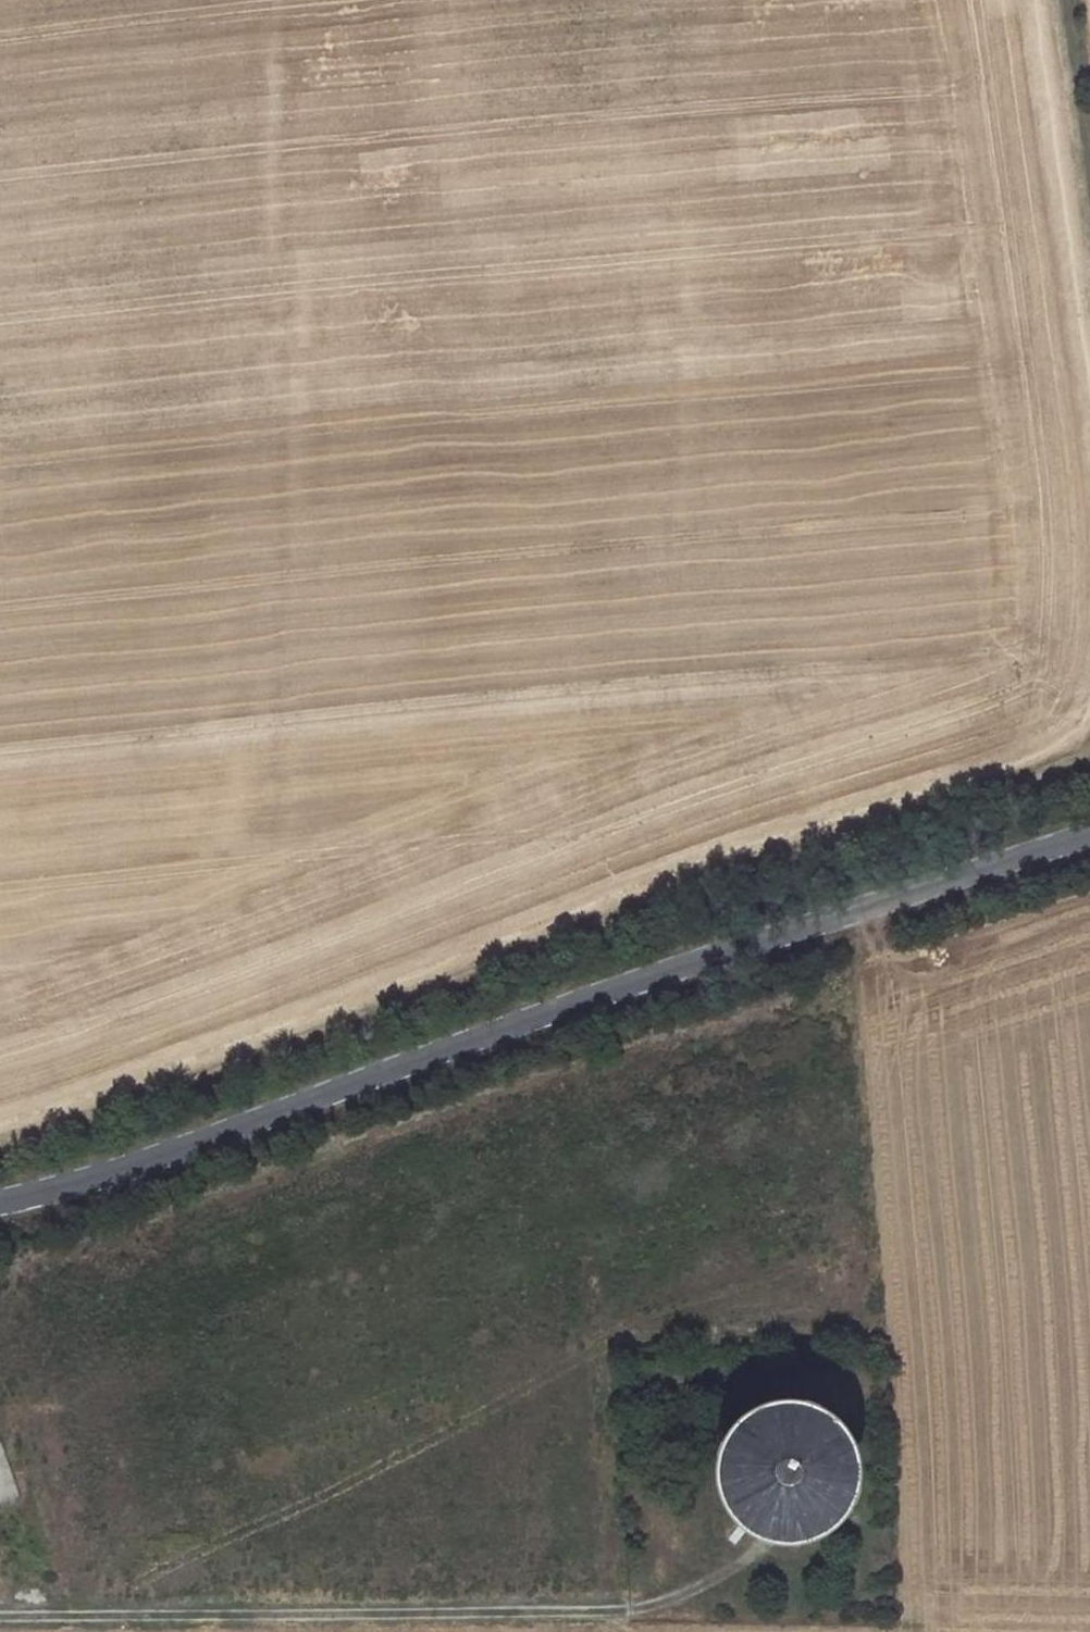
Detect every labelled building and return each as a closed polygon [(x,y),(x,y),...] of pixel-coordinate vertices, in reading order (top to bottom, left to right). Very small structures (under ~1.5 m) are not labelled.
[(16,1496),(2,1457),(0,1457),(0,1501),(16,1496)] [(748,1501),(751,1507),(754,1509),(757,1511),(763,1514),(770,1514),(777,1512),(785,1506),(788,1500),(789,1493),(787,1483),(783,1477),(780,1475),(774,1472),(767,1471),(764,1471),(757,1474),(752,1478),(748,1484),(746,1491),(748,1501)]
